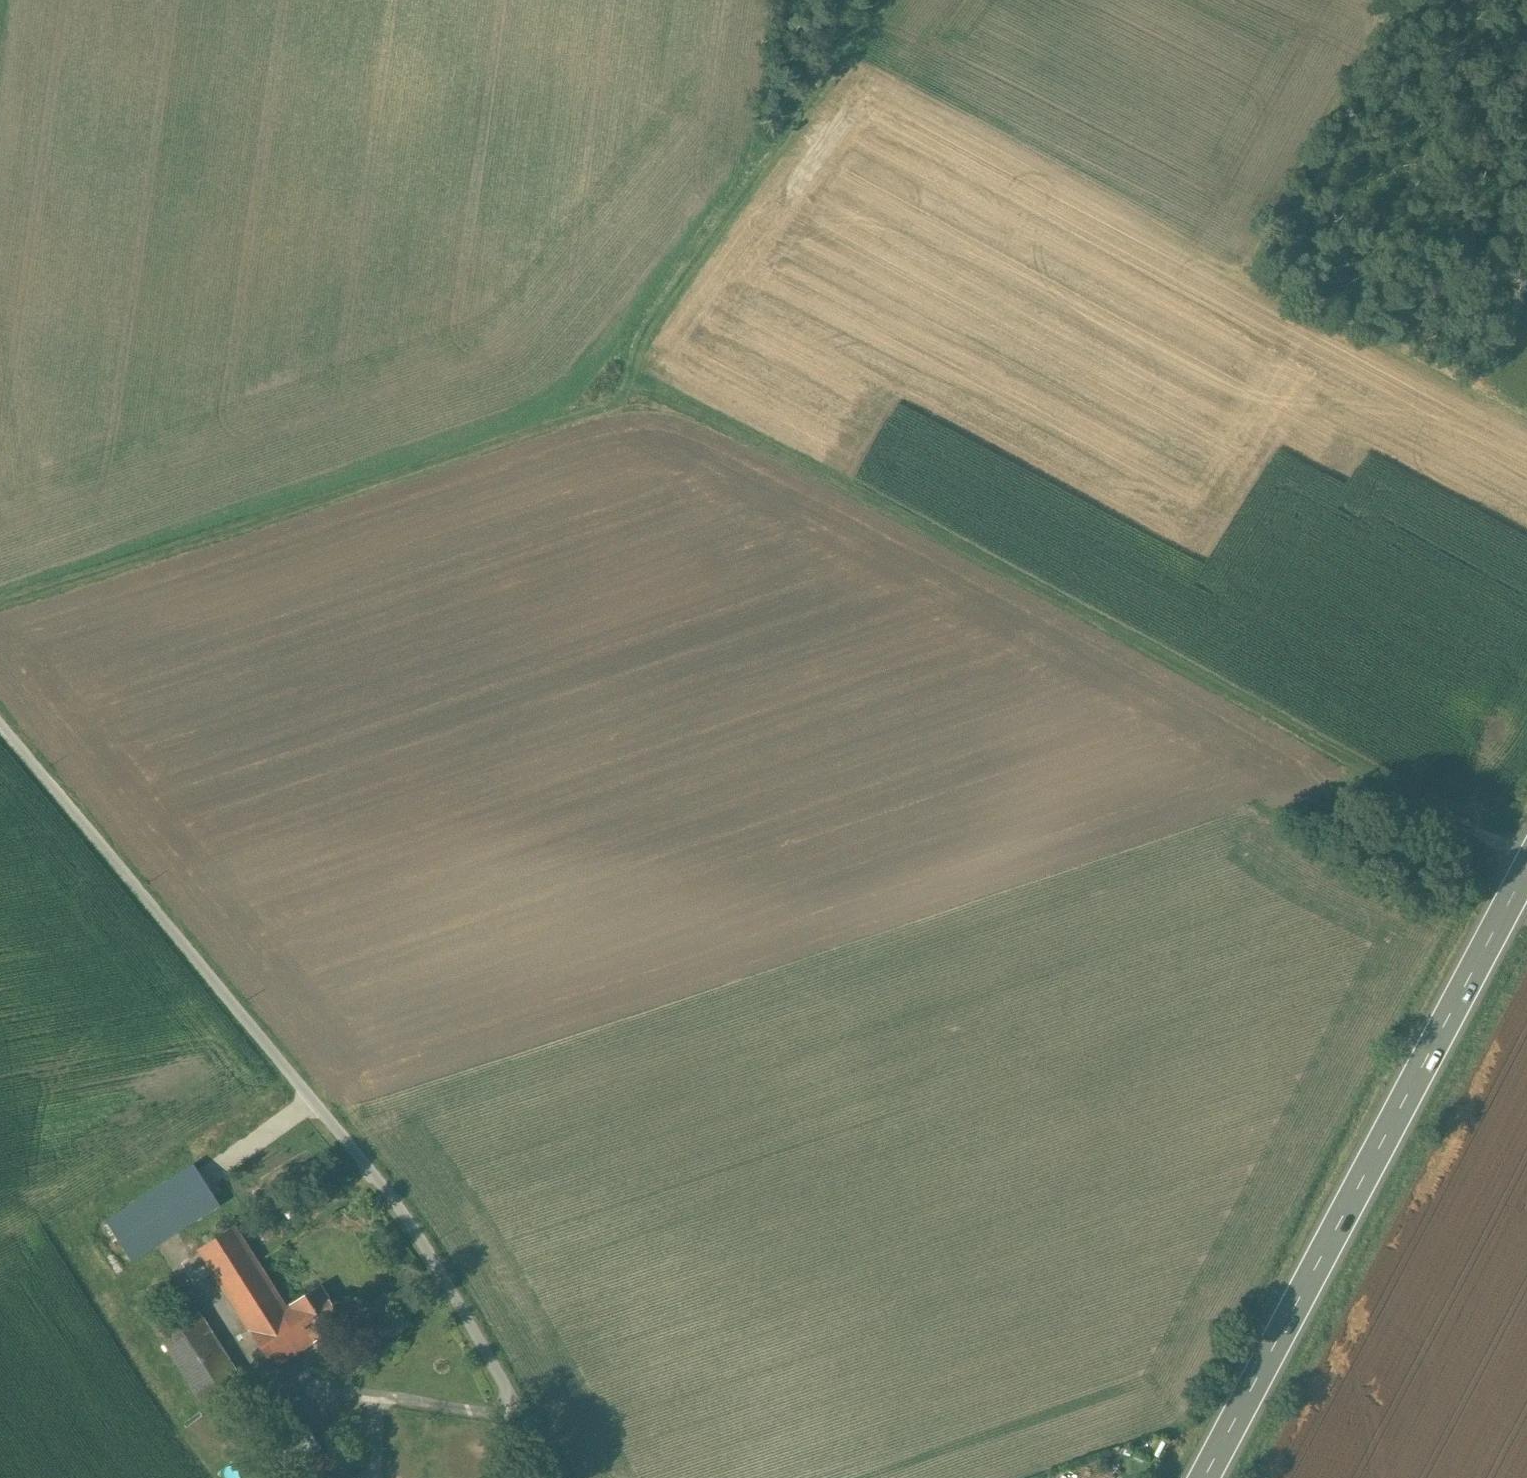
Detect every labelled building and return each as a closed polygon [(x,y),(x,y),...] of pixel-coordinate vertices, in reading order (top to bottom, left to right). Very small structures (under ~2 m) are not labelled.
[(193,1163),(106,1219),(131,1259),(219,1203),(193,1163)] [(284,1307),(233,1226),(199,1248),(250,1329),(284,1307)] [(284,1307),(250,1329),(272,1364),(313,1338),(314,1340),(343,1322),(320,1285),(284,1307)] [(238,1379),(184,1295),(149,1317),(203,1401),(238,1379)]
